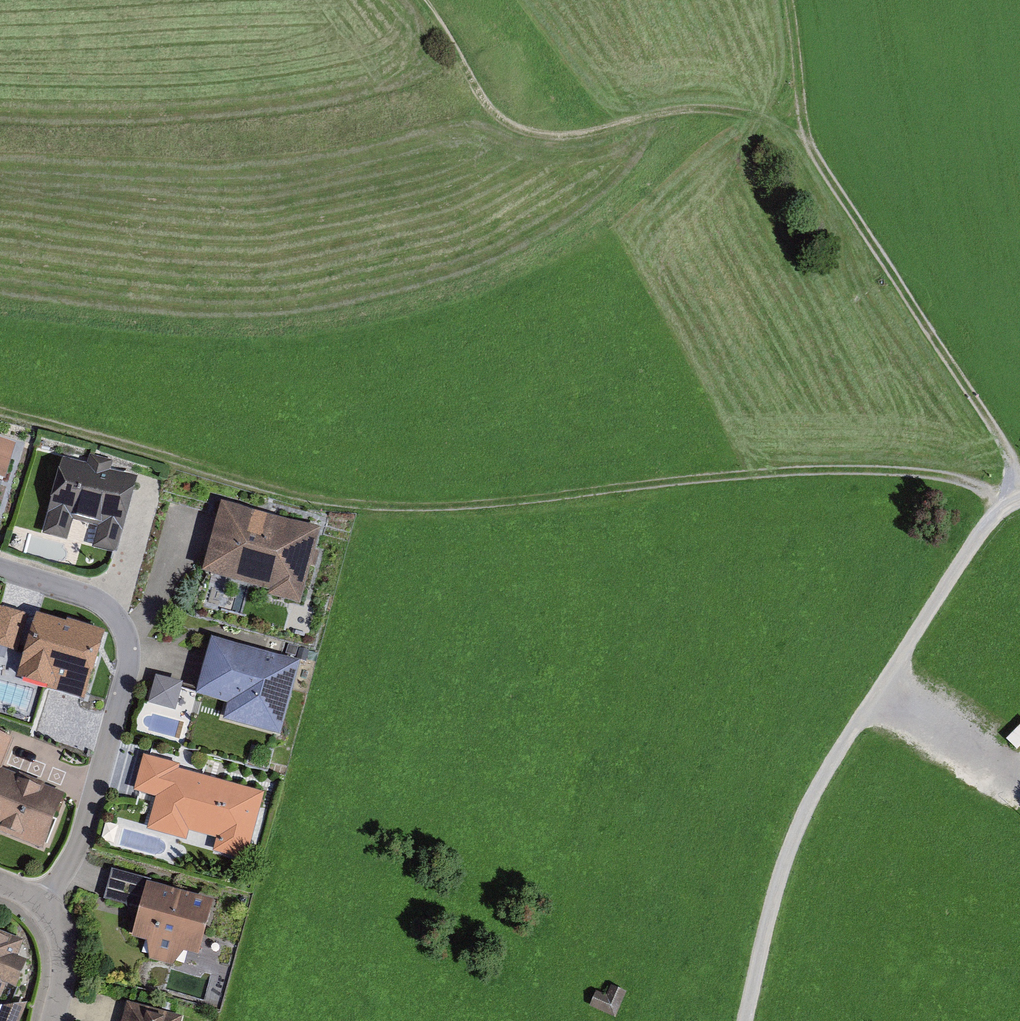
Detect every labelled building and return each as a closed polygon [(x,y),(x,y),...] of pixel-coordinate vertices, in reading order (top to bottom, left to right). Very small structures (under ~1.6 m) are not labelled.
[(0,444),(0,476),(8,446),(0,444)] [(130,477),(55,459),(37,533),(113,551),(130,477)] [(317,532),(222,503),(200,574),(296,603),(317,532)] [(97,632),(25,617),(11,682),(84,697),(97,632)] [(299,662),(207,640),(193,697),(223,704),(219,720),(281,735),(299,662)] [(158,674),(151,701),(179,709),(186,682),(158,674)] [(0,735),(0,767),(10,739),(0,735)] [(263,790),(140,762),(133,792),(153,797),(145,830),(248,854),(263,790)] [(39,844),(57,789),(0,769),(0,830),(39,844)] [(121,844),(162,858),(168,841),(127,827),(121,844)] [(206,900),(138,885),(124,939),(142,944),(143,959),(165,966),(177,954),(193,956),(206,900)] [(0,933),(0,992),(7,994),(26,942),(0,933)] [(589,1009),(615,1019),(626,994),(611,987),(606,997),(596,993),(589,1009)] [(0,1005),(0,1020),(18,1020),(25,1001),(0,1005)] [(183,1017),(121,1002),(117,1020),(182,1020),(183,1017)]
